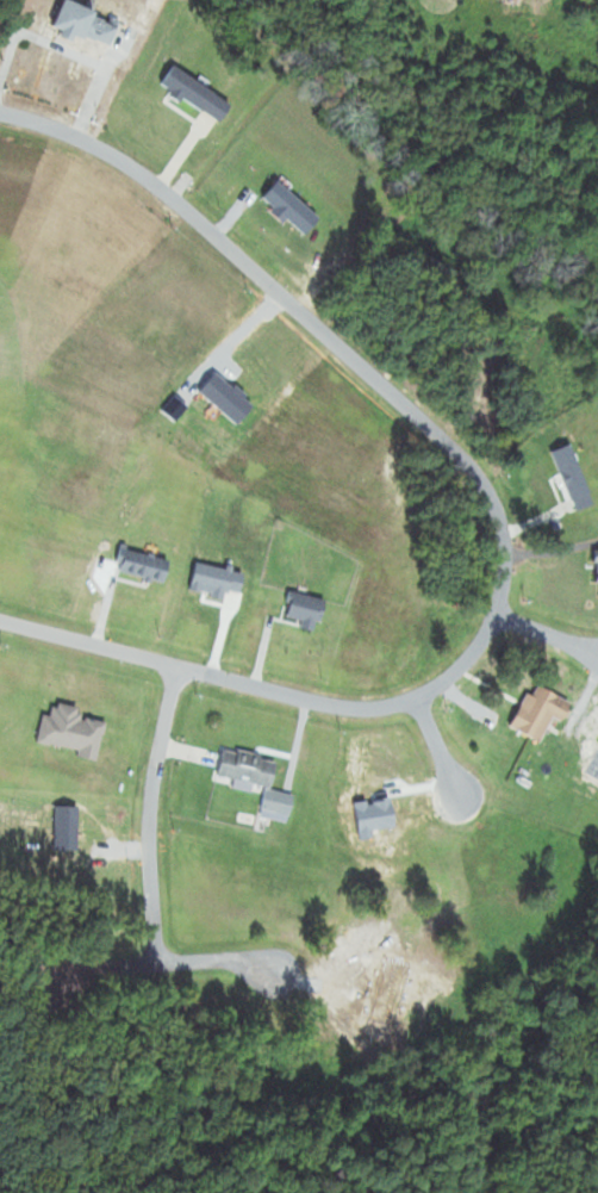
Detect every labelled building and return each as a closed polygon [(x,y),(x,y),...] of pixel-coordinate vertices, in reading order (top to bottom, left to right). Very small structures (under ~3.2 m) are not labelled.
[(65,3),(57,31),(114,47),(122,19),(65,3)] [(514,730),(544,743),(555,719),(566,724),(576,703),(535,685),(514,730)] [(101,759),(110,719),(54,706),(52,717),(45,715),(38,745),(101,759)] [(281,760),(226,750),(220,778),(275,788),(281,760)] [(291,817),(297,798),(270,790),(265,809),(291,817)]
